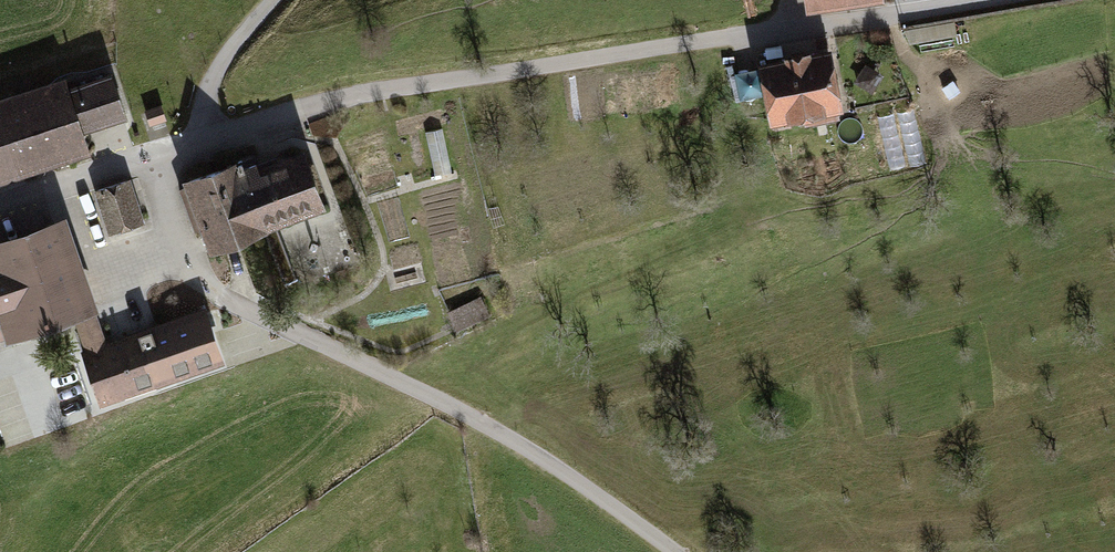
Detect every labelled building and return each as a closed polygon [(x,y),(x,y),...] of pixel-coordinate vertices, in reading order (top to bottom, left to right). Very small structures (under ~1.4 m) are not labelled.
[(825,52),(759,66),(770,119),(836,106),(825,52)] [(0,97),(0,180),(87,151),(80,132),(125,117),(110,72),(66,87),(62,77),(0,97)] [(147,112),(151,124),(164,119),(160,107),(147,112)] [(435,132),(441,171),(453,170),(447,130),(435,132)] [(252,156),(187,180),(212,246),(321,205),(302,155),(258,171),(252,156)] [(129,181),(95,192),(110,234),(143,223),(129,181)] [(0,240),(0,337),(72,311),(103,398),(221,357),(205,313),(106,348),(59,219),(0,240)] [(451,310),(460,328),(493,312),(484,294),(451,310)]
